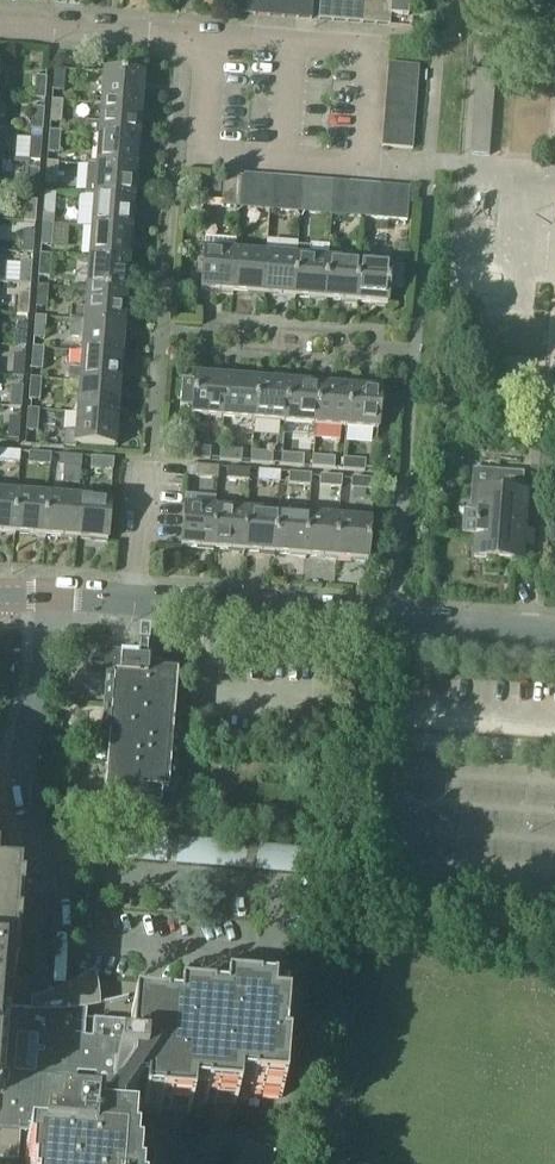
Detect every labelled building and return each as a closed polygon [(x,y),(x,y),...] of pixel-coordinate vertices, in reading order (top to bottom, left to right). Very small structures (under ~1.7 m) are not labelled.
[(241,14),(255,15),(256,0),(242,0),(241,14)] [(255,15),(269,16),(270,0),(256,0),(255,15)] [(269,16),(284,17),(286,0),(270,0),(269,16)] [(284,17),(298,18),(300,0),(286,0),(284,17)] [(298,18),(312,19),(314,0),(300,0),(298,18)] [(335,0),(321,0),(320,20),(333,21),(335,0)] [(347,22),(349,0),(335,0),(333,21),(347,22)] [(347,22),(362,23),(365,0),(349,0),(347,22)] [(378,0),(365,0),(362,23),(376,24),(378,0)] [(392,0),(378,0),(376,24),(390,25),(392,0)] [(389,64),(388,77),(419,80),(420,66),(389,64)] [(65,70),(55,69),(53,90),(64,91),(65,70)] [(497,71),(479,70),(472,153),(490,154),(497,71)] [(101,104),(141,107),(143,76),(104,73),(101,104)] [(45,100),(47,78),(36,77),(34,99),(45,100)] [(388,77),(387,91),(417,94),(419,80),(388,77)] [(387,91),(386,105),(416,107),(417,94),(387,91)] [(52,101),(51,122),(62,123),(63,101),(52,101)] [(85,135),(99,136),(138,139),(141,107),(101,104),(100,122),(86,121),(85,135)] [(416,107),(386,105),(384,119),(415,121),(416,107)] [(43,131),(45,109),(33,108),(32,130),(43,131)] [(384,119),(383,133),(414,135),(415,121),(384,119)] [(50,131),(48,153),(59,154),(61,132),(50,131)] [(413,149),(414,135),(383,133),(382,147),(413,149)] [(138,139),(99,136),(97,165),(136,169),(138,139)] [(41,161),(42,139),(31,138),(30,160),(41,161)] [(47,162),(46,184),(57,184),(58,162),(47,162)] [(94,196),(134,200),(136,169),(97,165),(97,166),(87,165),(85,198),(94,198),(94,196)] [(38,192),(40,171),(29,170),(27,191),(38,192)] [(238,174),(225,173),(222,206),(236,207),(238,174)] [(242,208),(256,209),(258,176),(245,175),(242,208)] [(256,209),(270,210),(272,177),(258,176),(256,209)] [(283,211),(286,178),(272,177),(270,210),(283,211)] [(300,179),(286,178),(283,211),(297,212),(300,179)] [(187,179),(186,194),(207,195),(208,180),(187,179)] [(304,213),(317,214),(319,180),(307,179),(304,213)] [(221,181),(212,180),(211,193),(220,194),(221,181)] [(317,214),(331,215),(334,181),(319,180),(317,214)] [(345,216),(347,183),(334,181),(331,215),(345,216)] [(362,184),(347,183),(345,216),(360,217),(362,184)] [(379,219),(382,185),(368,184),(366,218),(379,219)] [(396,186),(382,185),(379,219),(394,220),(396,186)] [(410,190),(410,187),(396,186),(394,220),(407,221),(409,203),(418,204),(419,191),(410,190)] [(43,224),(54,225),(70,227),(71,215),(55,214),(57,193),(45,193),(43,224)] [(94,198),(92,228),(131,231),(134,200),(94,196),(94,198)] [(36,223),(38,201),(27,201),(25,222),(36,223)] [(52,245),(54,225),(43,224),(41,245),(41,255),(52,256),(66,257),(67,246),(52,245)] [(131,231),(92,228),(89,259),(129,262),(131,231)] [(33,254),(35,232),(24,232),(22,253),(33,254)] [(297,246),(296,258),(293,297),(325,300),(328,260),(310,259),(310,247),(297,246)] [(201,290),(232,292),(235,253),(204,250),(201,290)] [(232,292),(263,295),(266,255),(235,253),(232,292)] [(41,255),(39,276),(50,277),(52,256),(41,255)] [(263,295),(293,297),(296,258),(266,255),(263,295)] [(127,293),(129,262),(89,259),(87,290),(127,293)] [(359,262),(328,260),(325,300),(355,302),(359,262)] [(391,266),(391,265),(359,262),(355,302),(388,305),(389,291),(403,292),(405,267),(391,266)] [(31,285),(33,264),(22,263),(20,284),(31,285)] [(38,286),(37,307),(47,308),(49,287),(38,286)] [(70,319),(124,324),(127,293),(87,290),(86,307),(71,306),(70,319)] [(29,316),(30,294),(19,294),(18,315),(29,316)] [(36,316),(34,338),(45,339),(47,317),(36,316)] [(82,352),(122,355),(124,324),(70,319),(69,338),(83,339),(82,352)] [(26,347),(28,326),(17,325),(15,346),(26,347)] [(34,348),(32,369),(43,370),(44,348),(34,348)] [(80,383),(119,386),(122,355),(82,352),(81,369),(70,369),(69,382),(80,383)] [(24,377),(25,356),(15,356),(13,377),(24,377)] [(271,382),(256,380),(254,421),(285,423),(288,383),(289,383),(289,381),(285,376),(277,375),(272,379),(271,382)] [(223,418),(226,378),(195,376),(194,381),(183,380),(181,406),(192,407),(192,416),(223,418)] [(31,378),(30,400),(41,401),(42,379),(31,378)] [(256,380),(226,378),(223,418),(254,421),(256,380)] [(77,414),(117,417),(119,386),(80,383),(77,414)] [(289,383),(288,383),(285,423),(316,426),(318,385),(289,383)] [(350,388),(318,385),(316,426),(347,428),(350,388)] [(21,409),(23,387),(13,386),(11,408),(21,409)] [(381,390),(350,388),(347,428),(378,430),(381,390)] [(29,409),(27,431),(38,432),(40,410),(29,409)] [(116,432),(117,417),(77,414),(76,431),(64,430),(63,447),(76,448),(77,444),(115,447),(115,446),(117,446),(118,432),(116,432)] [(19,440),(21,419),(10,418),(8,439),(19,440)] [(554,467),(554,446),(541,446),(539,476),(554,477),(554,467)] [(189,447),(188,457),(210,459),(211,449),(189,447)] [(220,460),(242,462),(242,451),(221,449),(220,460)] [(21,452),(0,451),(0,461),(20,463),(21,452)] [(252,452),(251,462),(273,463),(273,453),(252,452)] [(51,465),(51,455),(30,453),(29,463),(51,465)] [(282,465),(304,466),(304,456),(283,454),(282,465)] [(82,468),(82,457),(61,456),(60,466),(82,468)] [(313,467),(335,469),(336,458),(314,456),(313,467)] [(92,458),(91,468),(113,470),(114,460),(92,458)] [(344,469),(366,471),(366,461),(345,459),(344,469)] [(218,478),(219,468),(197,466),(196,476),(218,478)] [(250,471),(228,469),(227,479),(249,481),(250,471)] [(529,493),(525,492),(526,473),(475,469),(472,511),(481,511),(478,556),(525,559),(529,493)] [(281,473),(259,471),(258,481),(281,483),(281,473)] [(312,475),(290,474),(289,484),(311,485),(312,475)] [(343,477),(321,476),(320,486),(342,487),(343,477)] [(374,490),(374,480),(352,478),(351,488),(374,490)] [(79,499),(76,539),(108,541),(111,494),(80,492),(79,499)] [(14,534),(17,494),(0,493),(0,533),(14,534)] [(48,496),(17,494),(14,534),(45,537),(48,496)] [(79,499),(78,498),(48,496),(45,537),(76,539),(79,499)] [(181,546),(213,549),(216,510),(184,507),(181,546)] [(216,510),(213,549),(244,551),(247,512),(216,510)] [(244,551),(275,554),(278,514),(247,512),(244,551)] [(278,514),(275,554),(305,556),(309,517),(278,514)] [(305,556),(337,558),(340,519),(309,517),(305,556)] [(340,519),(337,558),(368,561),(371,522),(340,519)] [(180,825),(182,797),(175,796),(180,727),(173,726),(177,668),(146,666),(147,650),(148,650),(149,636),(138,635),(137,649),(138,649),(138,660),(121,659),(122,651),(106,650),(104,676),(106,676),(101,737),(110,738),(105,804),(113,805),(119,805),(132,806),(131,822),(180,825)] [(63,720),(63,730),(73,730),(74,720),(63,720)] [(246,863),(257,864),(256,871),(313,876),(315,852),(133,837),(131,861),(165,863),(166,856),(177,857),(176,864),(245,870),(246,863)] [(17,1163),(20,1129),(37,1130),(36,1134),(43,1134),(42,1146),(35,1146),(34,1163),(125,1163),(128,1130),(118,1129),(119,1122),(135,1098),(143,1098),(142,1110),(190,1114),(191,1102),(236,1106),(237,1094),(282,1098),(285,1053),(282,1053),(285,1013),(270,1012),(271,998),(268,998),(268,1002),(223,999),(222,1011),(177,1007),(176,1019),(131,1015),(131,1023),(93,1020),(92,1038),(85,1038),(87,1009),(88,1009),(88,1007),(80,1008),(72,1009),(72,1007),(71,1006),(70,1004),(69,1003),(53,1002),(51,1003),(50,1005),(49,1007),(48,1009),(48,1011),(39,1011),(31,1010),(22,1010),(14,1009),(5,1008),(7,982),(14,885),(15,878),(0,877),(0,1161),(17,1163)]
